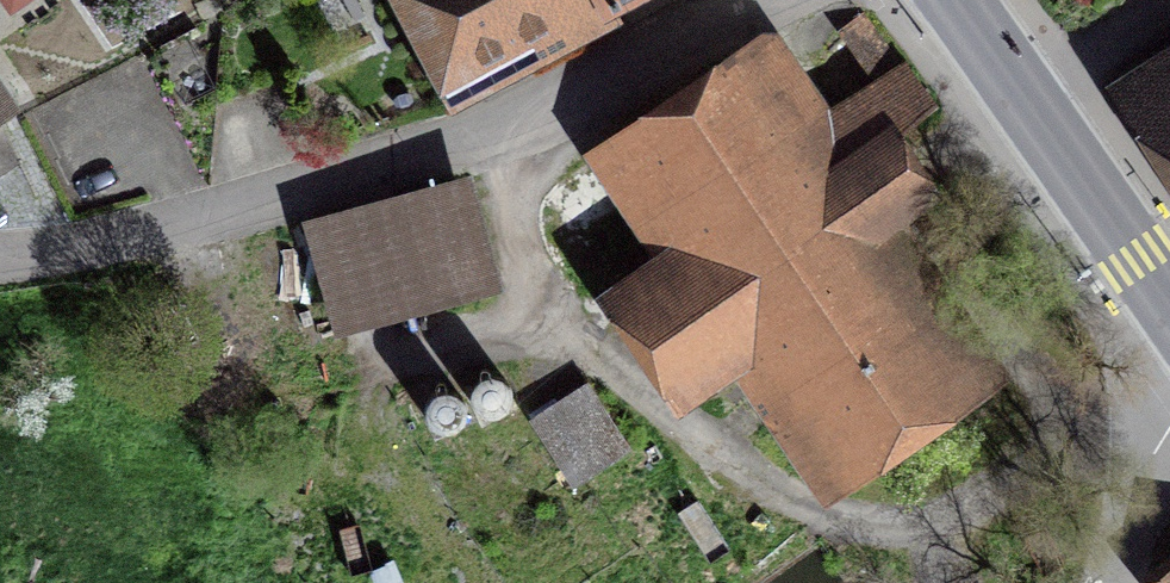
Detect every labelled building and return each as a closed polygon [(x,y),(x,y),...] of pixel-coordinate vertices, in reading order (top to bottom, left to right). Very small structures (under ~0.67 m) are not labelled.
[(465,79),(609,4),(607,0),(423,0),(465,79)] [(840,464),(965,379),(865,232),(918,196),(885,147),(932,109),(906,73),(804,141),(747,56),(621,140),(702,261),(627,312),(674,382),(749,330),(840,464)] [(1169,153),(1169,82),(1138,102),(1169,153)] [(216,244),(226,285),(295,270),(308,326),(376,301),(378,309),(476,283),(449,183),(216,244)] [(475,384),(471,399),(479,413),(495,417),(508,409),(512,393),(504,380),(489,376),(475,384)] [(531,421),(571,485),(628,448),(588,385),(531,421)] [(429,399),(426,415),(434,428),(450,431),(463,422),(467,406),(458,393),(442,390),(429,399)]
